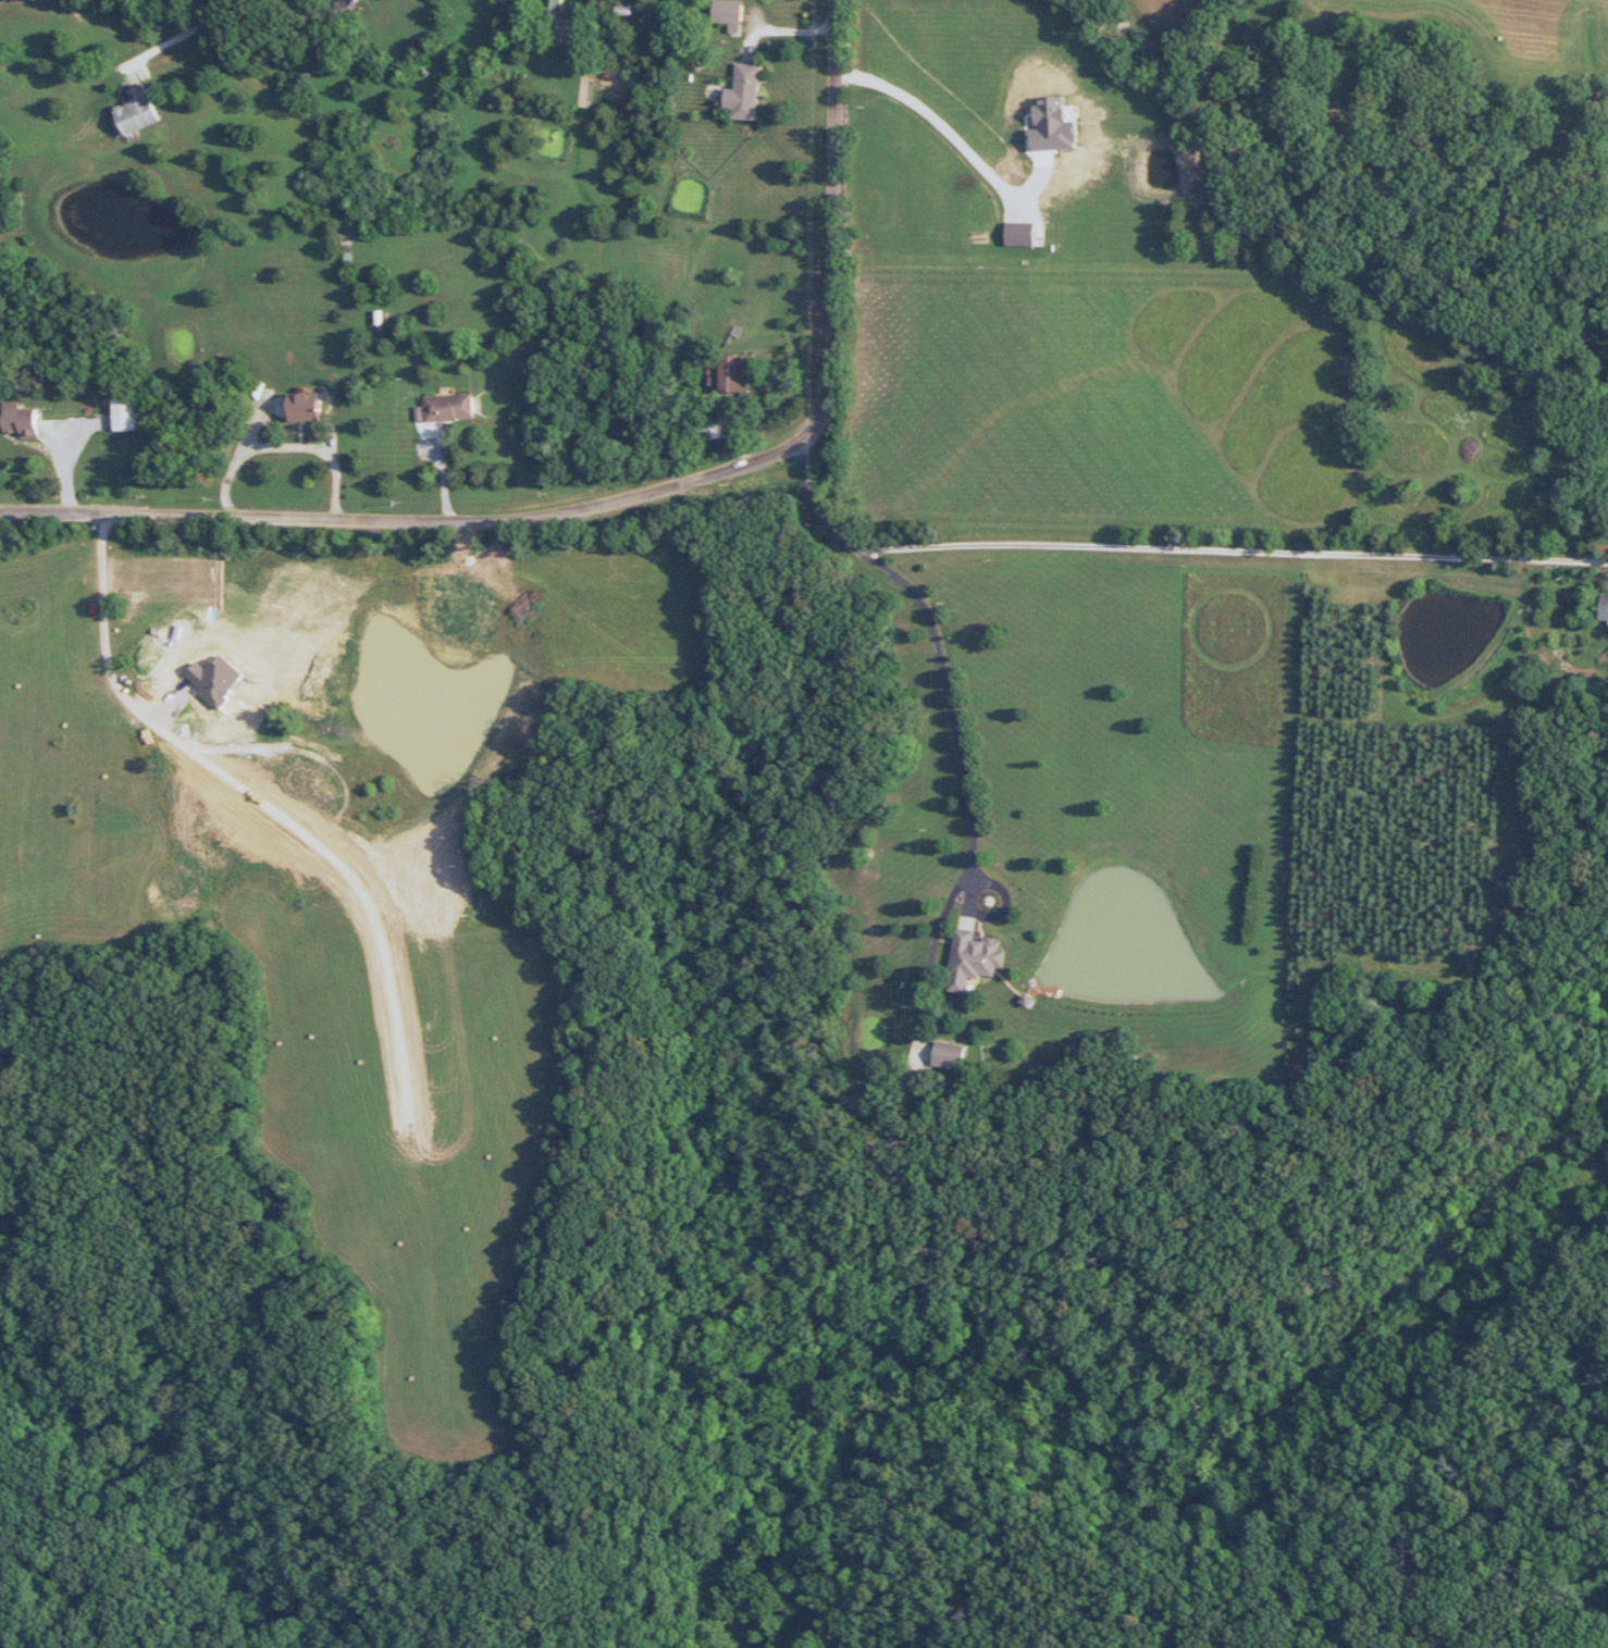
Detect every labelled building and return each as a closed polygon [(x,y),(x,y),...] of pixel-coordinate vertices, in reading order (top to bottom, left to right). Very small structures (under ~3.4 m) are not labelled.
[(355,8),(364,0),(348,0),(355,8)] [(546,8),(560,11),(562,0),(547,0),(546,8)] [(714,22),(745,22),(745,0),(714,0),(714,22)] [(761,118),(762,62),(739,62),(738,88),(728,87),(728,109),(738,109),(738,118),(761,118)] [(132,90),(136,101),(118,108),(128,135),(163,122),(149,83),(132,90)] [(723,354),(723,392),(749,392),(749,354),(723,354)] [(476,392),(426,397),(428,422),(478,418),(476,392)] [(324,393),(292,393),(292,422),(324,422),(324,393)] [(115,431),(137,431),(137,398),(115,398),(115,431)] [(25,401),(7,400),(6,435),(41,436),(43,410),(25,409),(25,401)] [(953,928),(947,973),(993,980),(995,966),(1002,967),(1004,950),(996,949),(998,940),(972,936),(973,931),(953,928)] [(963,1043),(934,1043),(934,1067),(963,1067),(963,1043)]
